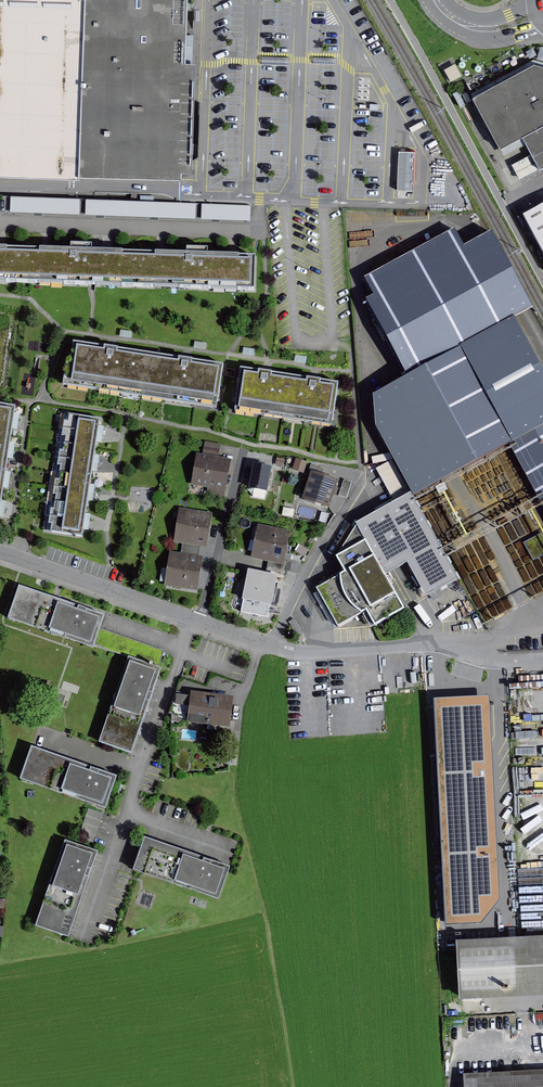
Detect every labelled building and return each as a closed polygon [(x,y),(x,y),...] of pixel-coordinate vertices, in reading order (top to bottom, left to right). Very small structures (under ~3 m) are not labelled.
[(180,180),(181,173),(191,173),(195,62),(185,62),(187,0),(0,0),(0,174),(180,180)] [(530,155),(538,171),(542,168),(542,70),(533,66),(471,99),(498,149),(522,138),(530,155)] [(414,153),(399,152),(397,192),(413,192),(414,153)] [(521,181),(538,171),(530,155),(512,166),(521,181)] [(81,198),(12,197),(12,212),(81,213),(81,198)] [(86,214),(197,217),(197,202),(87,199),(86,214)] [(251,219),(252,204),(202,202),(202,218),(251,219)] [(522,220),(542,260),(542,209),(522,220)] [(453,235),(363,283),(372,300),(362,305),(403,382),(509,326),(524,317),(483,239),(461,250),(453,235)] [(24,253),(0,253),(0,284),(23,285),(24,253)] [(23,285),(135,288),(136,257),(24,253),(23,285)] [(136,257),(135,288),(253,292),(254,261),(136,257)] [(371,400),(374,434),(410,498),(412,501),(509,448),(542,513),(542,390),(509,326),(403,382),(371,400)] [(140,399),(146,360),(74,349),(68,389),(140,399)] [(212,410),(217,370),(146,360),(140,399),(212,410)] [(235,415),(283,422),(289,380),(241,373),(235,415)] [(331,428),(337,387),(289,380),(283,422),(331,428)] [(12,409),(0,407),(0,421),(10,423),(12,409)] [(95,436),(97,422),(63,417),(61,430),(95,436)] [(9,438),(10,423),(0,421),(0,437),(9,438)] [(58,445),(93,450),(95,436),(61,430),(58,445)] [(0,437),(0,451),(7,452),(9,438),(0,437)] [(58,445),(56,459),(91,464),(93,450),(58,445)] [(224,494),(230,464),(196,457),(190,487),(224,494)] [(54,475),(88,480),(91,464),(56,459),(54,475)] [(254,463),(250,495),(268,497),(272,466),(254,463)] [(54,475),(51,490),(86,496),(88,480),(54,475)] [(335,485),(309,476),(300,501),(325,511),(335,485)] [(49,505),(84,510),(86,496),(51,490),(49,505)] [(342,577),(316,592),(336,629),(362,615),(372,630),(455,583),(412,501),(410,498),(357,528),(340,557),(334,561),(342,577)] [(49,505),(47,518),(82,523),(84,510),(49,505)] [(205,550),(211,515),(178,510),(173,545),(205,550)] [(79,539),(82,523),(47,518),(45,533),(79,539)] [(281,567),(287,534),(256,528),(249,561),(281,567)] [(513,610),(488,550),(458,562),(484,623),(513,610)] [(196,594),(201,560),(168,555),(164,589),(196,594)] [(267,609),(276,576),(246,568),(238,602),(267,609)] [(48,637),(59,604),(18,590),(7,623),(48,637)] [(102,619),(59,604),(48,637),(91,652),(102,619)] [(127,659),(113,700),(146,711),(160,670),(127,659)] [(510,675),(511,688),(542,687),(542,674),(510,675)] [(227,729),(230,699),(190,695),(187,725),(227,729)] [(498,907),(490,698),(434,700),(436,751),(438,751),(445,925),(476,923),(476,918),(487,918),(487,907),(498,907)] [(146,711),(113,700),(98,743),(130,754),(146,711)] [(195,739),(197,729),(183,727),(181,737),(195,739)] [(19,781),(61,796),(72,764),(30,749),(19,781)] [(72,764),(61,796),(104,811),(115,779),(72,764)] [(175,886),(185,856),(143,841),(132,871),(175,886)] [(49,884),(83,895),(97,855),(63,843),(49,884)] [(185,856),(175,886),(216,900),(226,870),(185,856)] [(521,859),(522,883),(542,883),(542,859),(521,859)] [(83,895),(49,884),(34,928),(68,940),(83,895)] [(460,949),(462,991),(542,987),(542,945),(460,949)] [(464,1075),(465,1086),(542,1086),(542,1071),(464,1075)]
